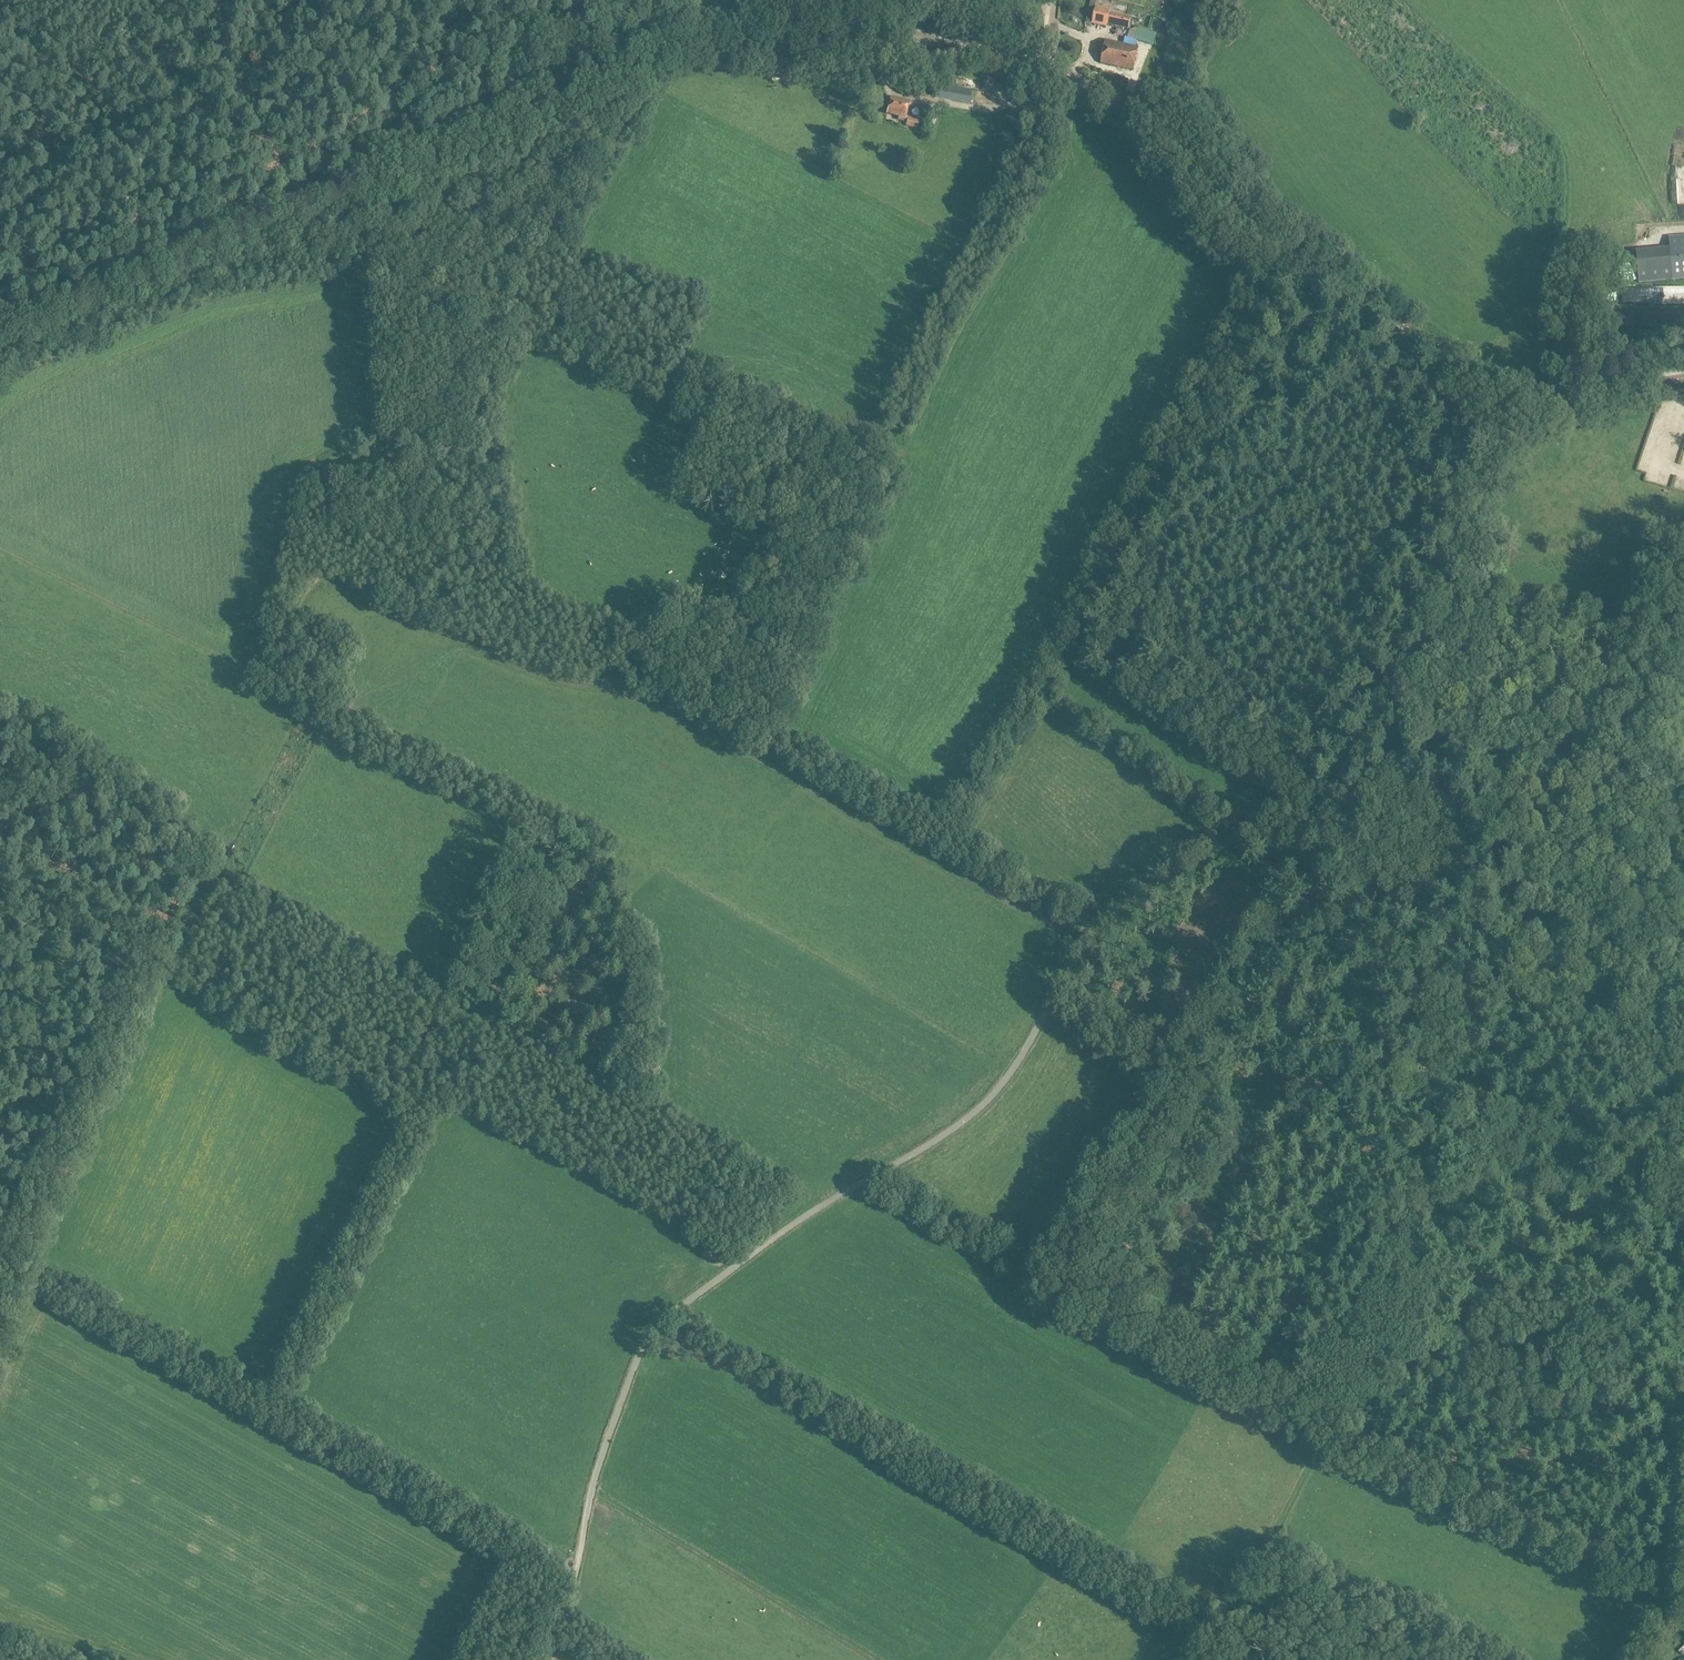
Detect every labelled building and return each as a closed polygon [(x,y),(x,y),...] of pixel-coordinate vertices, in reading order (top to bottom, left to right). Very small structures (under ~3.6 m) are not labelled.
[(1095,8),(1092,24),(1106,27),(1107,24),(1110,13),(1110,10),(1096,7),(1095,8)] [(1110,13),(1107,24),(1129,29),(1131,18),(1110,13)] [(1138,28),(1135,39),(1153,45),(1156,33),(1138,28)] [(1123,44),(1135,47),(1136,40),(1125,37),(1123,44)] [(1106,41),(1101,63),(1132,70),(1137,47),(1135,47),(1123,44),(1106,41)] [(938,87),(936,99),(970,105),(972,93),(938,87)] [(888,102),(885,114),(897,117),(896,120),(906,123),(905,126),(917,129),(918,122),(911,120),(903,118),(906,106),(888,102)] [(930,115),(926,126),(934,129),(937,117),(930,115)] [(991,207),(988,215),(996,217),(999,210),(991,207)] [(1669,238),(1670,245),(1636,248),(1639,284),(1683,280),(1683,237),(1669,238)] [(1660,1629),(1654,1637),(1665,1645),(1671,1637),(1660,1629)]
